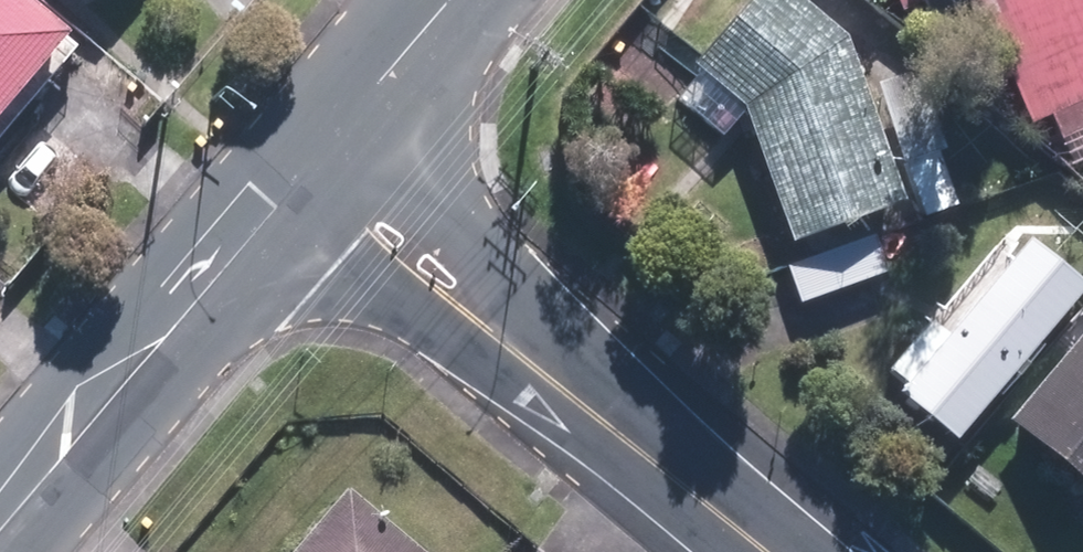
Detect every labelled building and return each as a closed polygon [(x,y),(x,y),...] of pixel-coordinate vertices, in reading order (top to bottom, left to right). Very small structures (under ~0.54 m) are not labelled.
[(73,27),(41,0),(0,0),(0,113),(73,27)] [(792,237),(906,198),(848,33),(809,0),(751,0),(697,63),(701,67),(676,96),(722,134),(746,105),(792,237)] [(1073,160),(1082,156),(1082,0),(886,0),(892,13),(921,0),(945,55),(995,34),(1033,122),(1053,112),(1073,160)] [(876,80),(914,213),(944,203),(929,152),(946,148),(921,66),(876,80)] [(788,256),(803,301),(887,271),(872,227),(788,256)] [(957,437),(1082,285),(1082,281),(1031,236),(901,390),(957,437)] [(1002,428),(1082,495),(1082,331),(1002,428)] [(350,485),(293,551),(428,551),(350,485)]
